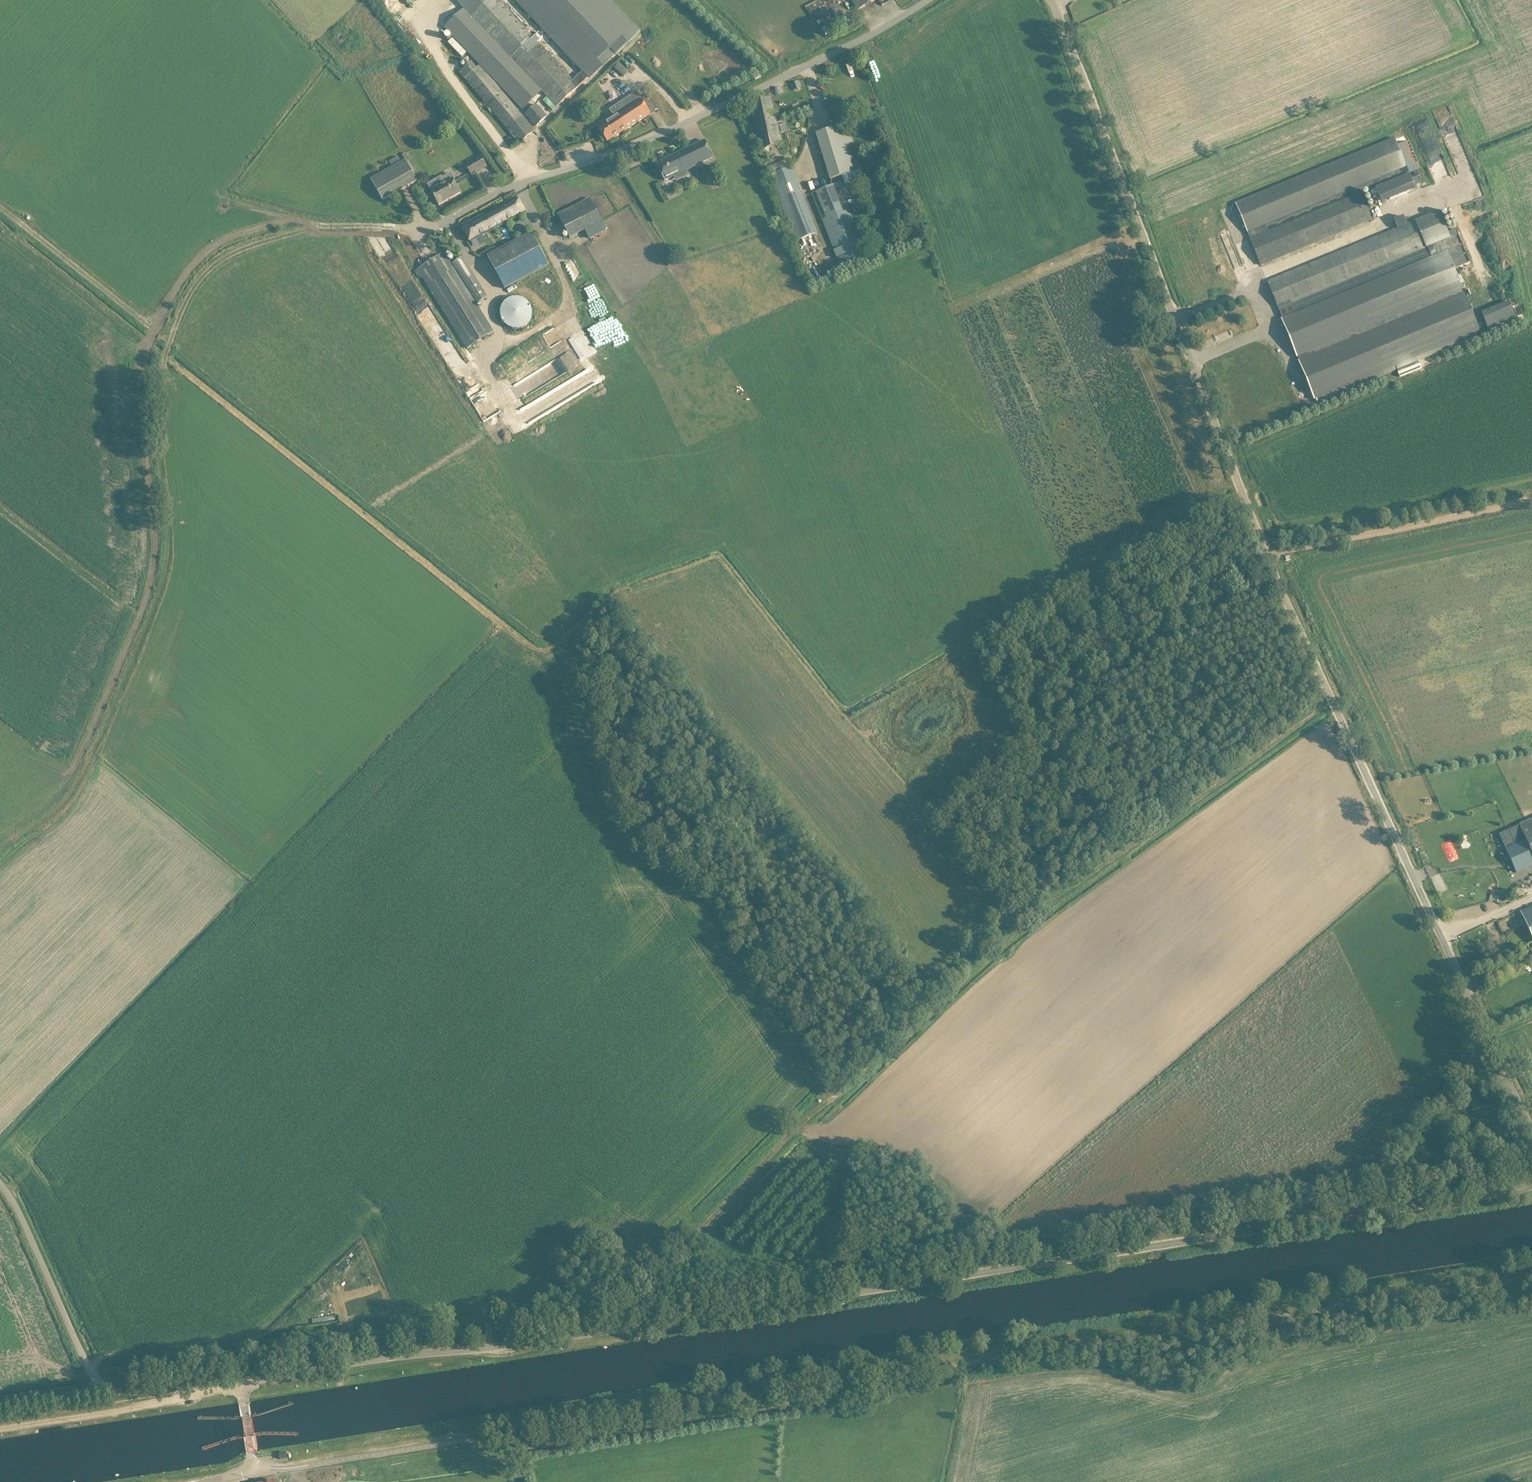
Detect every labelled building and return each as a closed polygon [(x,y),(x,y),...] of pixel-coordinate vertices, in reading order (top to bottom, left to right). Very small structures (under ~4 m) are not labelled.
[(575,82),(497,0),(460,0),(458,3),(471,16),(510,59),(557,108),(587,79),(583,75),(575,82)] [(582,72),(588,78),(639,30),(611,0),(514,0),(582,72)] [(857,11),(875,0),(851,0),(857,11)] [(464,10),(445,28),(523,109),(542,91),(510,59),(471,16),(464,10)] [(624,77),(629,72),(619,63),(614,69),(624,77)] [(520,143),(535,131),(480,66),(464,78),(520,143)] [(799,80),(790,84),(792,90),(802,87),(799,80)] [(642,100),(637,93),(608,111),(613,119),(599,128),(608,142),(658,109),(649,95),(642,100)] [(783,146),(771,97),(750,102),(760,141),(763,151),(783,146)] [(536,127),(547,116),(536,105),(525,115),(529,120),(536,127)] [(830,180),(861,171),(847,124),(816,134),(830,180)] [(1395,139),(1236,204),(1261,265),(1370,220),(1371,222),(1374,221),(1373,219),(1372,219),(1361,193),(1420,169),(1409,142),(1398,146),(1395,139)] [(665,181),(713,157),(705,140),(656,164),(665,181)] [(406,154),(403,156),(405,160),(400,163),(397,158),(390,162),(393,167),(371,180),(383,201),(417,181),(406,161),(409,159),(406,154)] [(472,176),(487,167),(481,156),(466,165),(472,176)] [(775,171),(788,166),(785,159),(773,165),(775,171)] [(796,241),(817,232),(795,176),(797,175),(794,166),(770,176),(796,241)] [(455,180),(451,173),(442,178),(441,177),(435,180),(439,187),(431,192),(439,206),(461,193),(454,180),(455,180)] [(1376,187),(1382,203),(1417,189),(1411,173),(1376,187)] [(846,190),(843,181),(811,194),(841,265),(869,254),(860,232),(844,191),(846,190)] [(517,197),(462,227),(471,242),(525,213),(517,197)] [(590,199),(558,215),(563,224),(570,238),(586,230),(591,239),(607,231),(602,222),(599,215),(595,207),(590,199)] [(1397,229),(1268,282),(1283,319),(1298,357),(1300,361),(1316,399),(1317,403),(1397,370),(1400,377),(1421,369),(1418,361),(1480,336),(1478,332),(1462,294),(1461,290),(1453,270),(1454,269),(1470,263),(1456,229),(1448,233),(1439,212),(1407,225),(1404,216),(1394,220),(1397,229)] [(505,289),(550,266),(532,233),(488,256),(505,289)] [(451,264),(444,253),(415,271),(419,277),(421,275),(468,348),(494,332),(477,304),(488,297),(462,257),(451,264)] [(512,329),(519,329),(524,327),(527,325),(530,322),(531,318),(532,314),(532,309),(530,306),(529,304),(526,301),(522,299),(518,298),(513,298),(509,300),(505,302),(503,306),(501,311),(501,316),(502,321),(505,325),(509,327),(512,329)] [(1509,302),(1481,314),(1489,332),(1517,321),(1509,302)] [(1505,849),(1506,850),(1509,848),(1519,871),(1516,872),(1516,873),(1531,866),(1531,820),(1520,825),(1507,831),(1508,831),(1509,831),(1515,845),(1505,849)] [(1521,912),(1531,937),(1531,907),(1530,908),(1521,912)]
